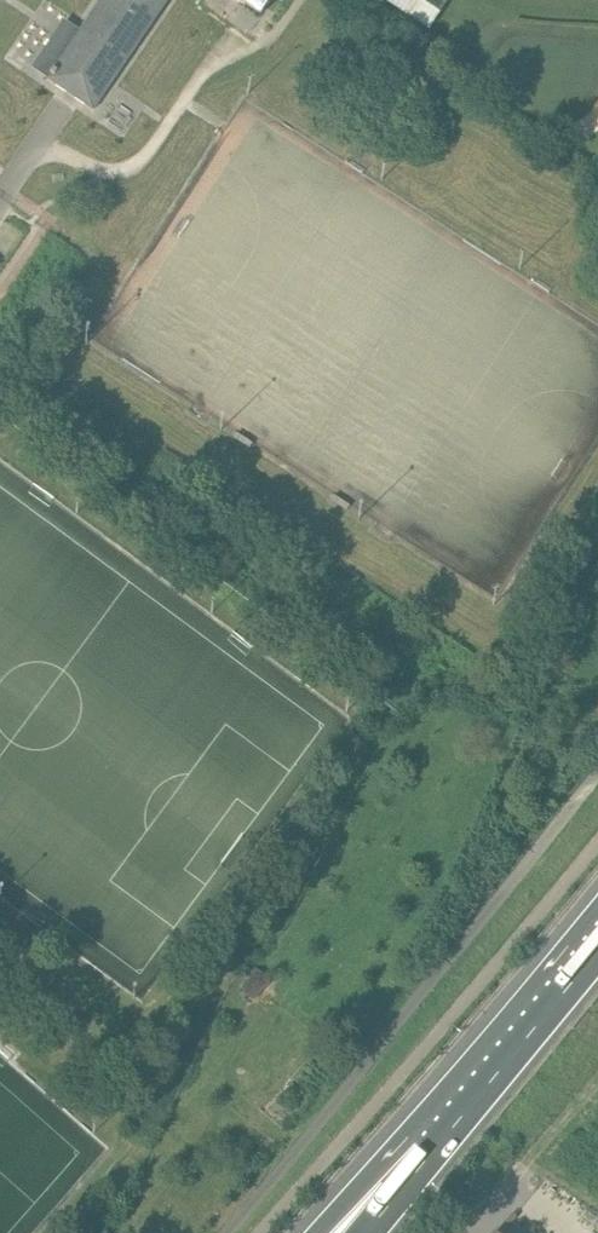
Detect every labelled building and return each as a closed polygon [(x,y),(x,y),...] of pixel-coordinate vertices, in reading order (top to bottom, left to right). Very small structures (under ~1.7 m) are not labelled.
[(166,3),(163,0),(102,0),(54,70),(51,74),(51,75),(48,80),(93,111),(166,3)] [(245,3),(244,4),(246,5),(246,4),(262,15),(272,0),(240,0),(245,3)] [(431,31),(451,0),(382,0),(431,31)]
